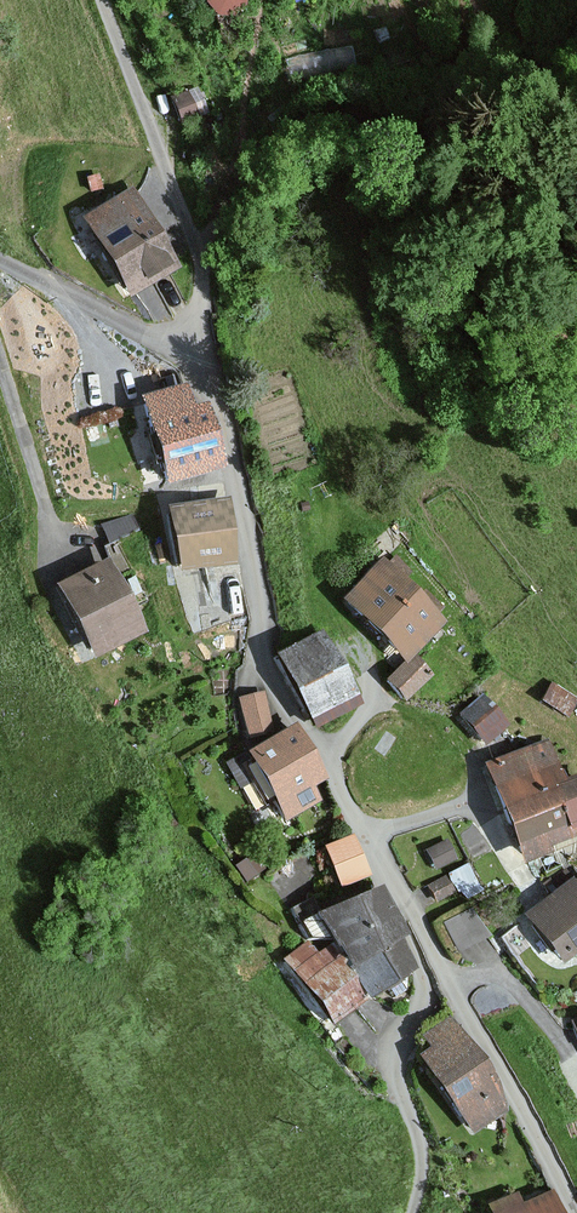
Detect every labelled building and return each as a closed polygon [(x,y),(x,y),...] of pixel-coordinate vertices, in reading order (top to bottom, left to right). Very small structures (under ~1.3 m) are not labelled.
[(209,1),(221,11),(238,12),(248,1),(248,0),(209,0),(209,1)] [(199,89),(174,99),(182,119),(207,110),(199,89)] [(175,269),(128,192),(76,224),(123,301),(175,269)] [(222,467),(205,405),(192,408),(186,386),(140,398),(163,483),(222,467)] [(228,564),(219,503),(163,510),(172,571),(228,564)] [(439,621),(378,559),(334,603),(395,664),(439,621)] [(138,634),(102,561),(51,586),(86,660),(138,634)] [(352,697),(317,632),(268,659),(303,723),(352,697)] [(426,677),(408,658),(381,682),(400,702),(426,677)] [(270,728),(261,693),(238,699),(247,733),(270,728)] [(503,723),(479,699),(461,717),(481,741),(503,723)] [(321,780),(289,728),(240,757),(281,823),(314,802),(306,790),(321,780)] [(547,745),(483,766),(497,808),(545,791),(558,787),(561,786),(547,745)] [(545,791),(497,808),(516,864),(541,855),(538,848),(576,834),(576,780),(561,786),(558,787),(545,791)] [(350,837),(322,849),(337,886),(366,874),(350,837)] [(567,880),(519,916),(556,964),(576,948),(576,892),(567,880)] [(336,942),(351,966),(395,941),(402,937),(372,885),(306,924),(315,940),(321,950),(336,942)] [(473,902),(441,916),(455,947),(487,932),(473,902)] [(328,1020),(368,996),(351,966),(336,942),(321,950),(315,940),(289,956),(328,1020)] [(368,996),(412,970),(395,941),(351,966),(368,996)] [(504,1105),(446,1020),(423,1036),(430,1046),(418,1054),(469,1129),(504,1105)] [(546,1193),(516,1207),(511,1197),(483,1211),(484,1212),(556,1212),(546,1193)]
